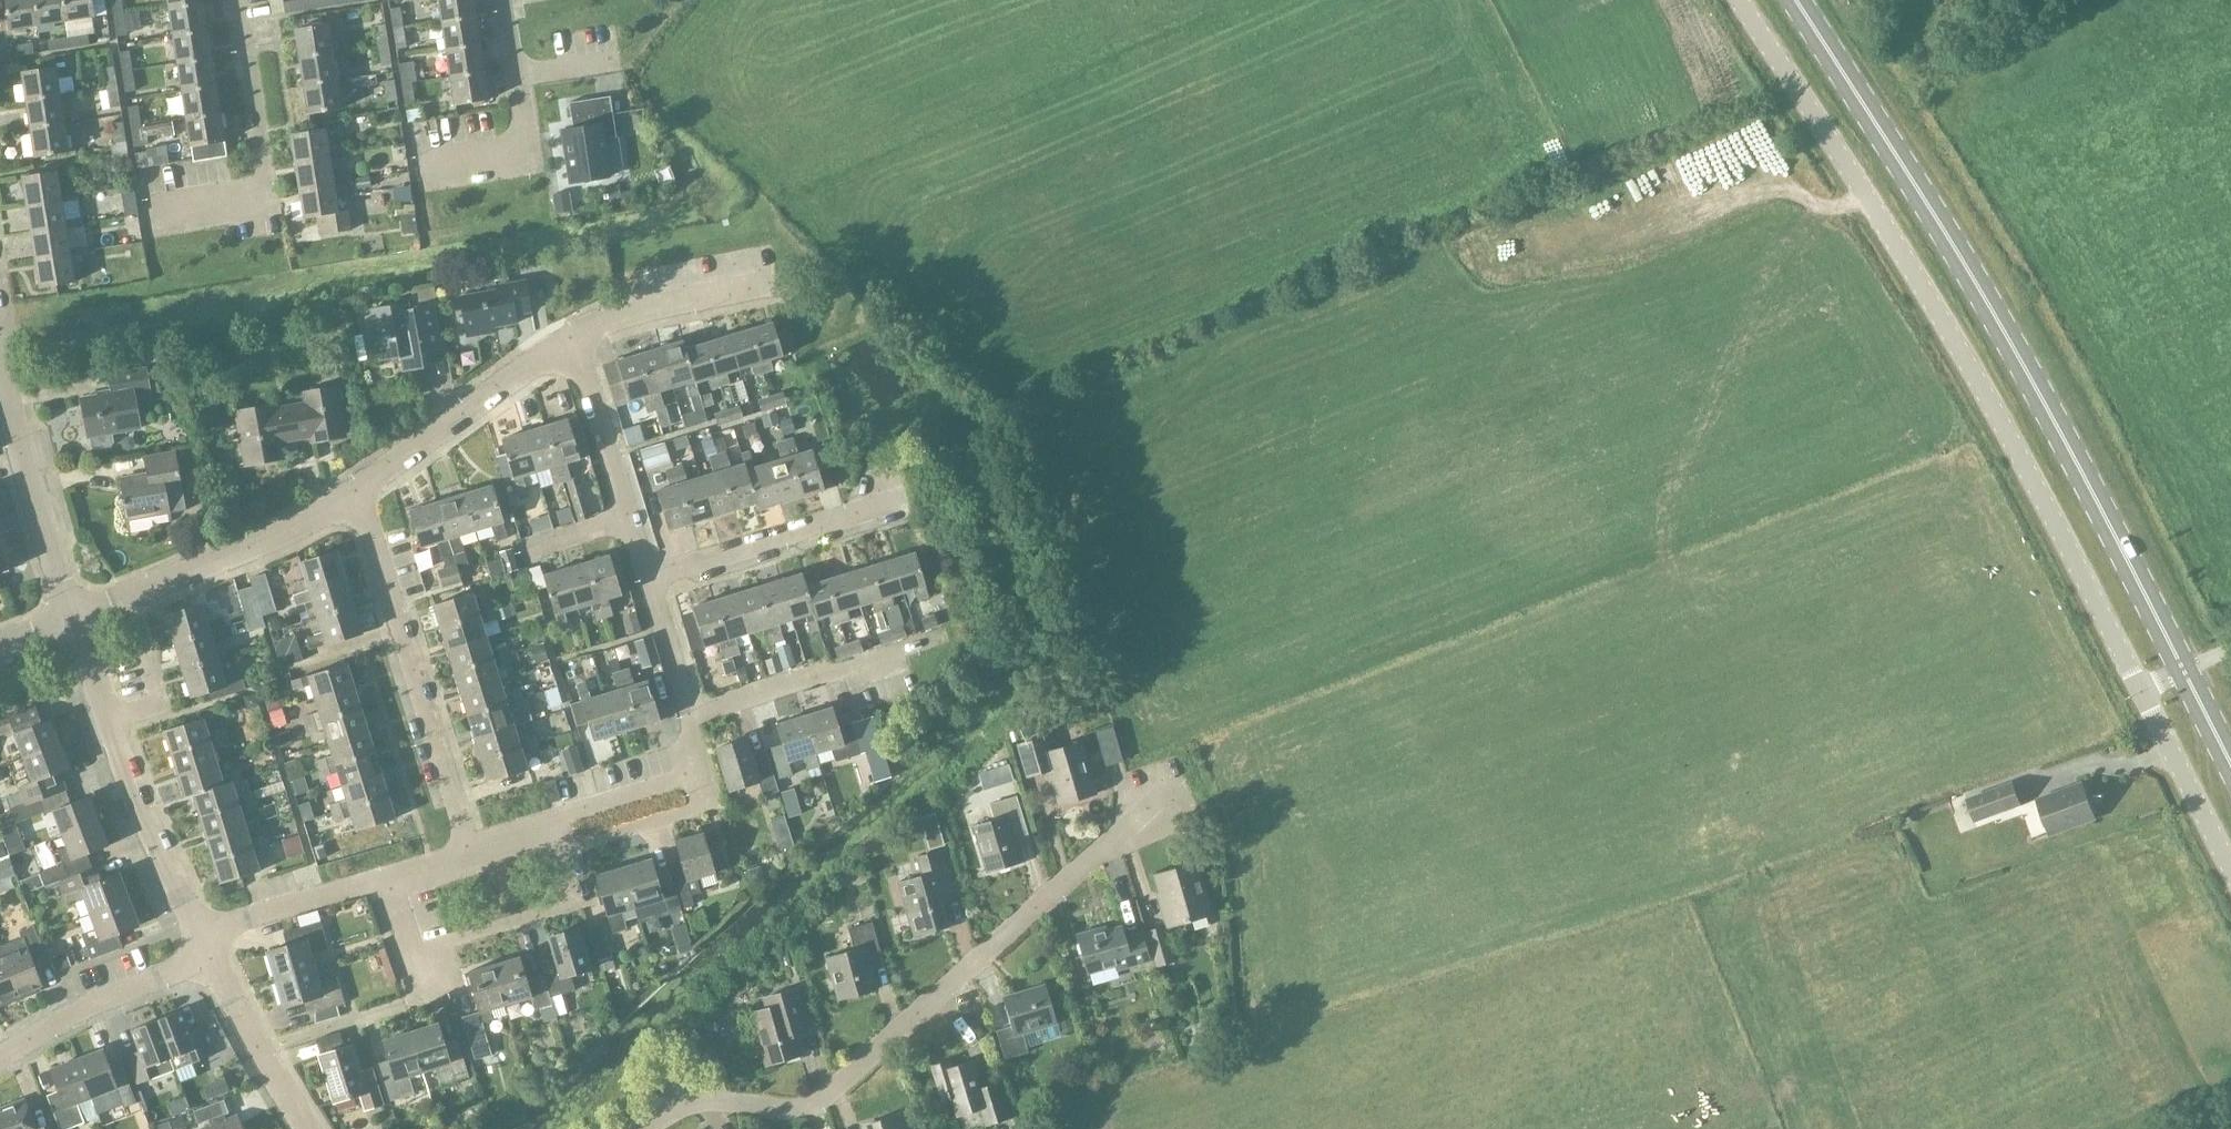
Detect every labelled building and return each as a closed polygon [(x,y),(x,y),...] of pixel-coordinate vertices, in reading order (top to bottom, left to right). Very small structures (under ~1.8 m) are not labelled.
[(39,25),(35,0),(6,0),(10,29),(39,25)] [(65,21),(66,21),(63,0),(35,0),(39,25),(65,21)] [(66,21),(92,17),(95,17),(92,0),(63,0),(66,21)] [(113,16),(124,14),(122,0),(110,0),(113,16)] [(161,9),(169,8),(169,7),(203,2),(202,0),(159,0),(161,9)] [(283,3),(284,11),(284,13),(312,9),(311,0),(300,0),(283,3)] [(312,9),(340,5),(339,0),(311,0),(312,9)] [(440,11),(432,12),(434,23),(442,21),(441,20),(476,15),(473,0),(438,0),(440,11)] [(1967,0),(1946,0),(1951,9),(1967,0)] [(169,7),(169,8),(173,35),(207,30),(203,2),(169,7)] [(390,9),(392,27),(403,26),(400,8),(390,9)] [(116,37),(127,35),(124,14),(113,16),(116,37)] [(442,21),(444,38),(436,40),(438,51),(446,50),(446,48),(480,42),(476,15),(441,20),(442,21)] [(294,29),(298,58),(333,52),(328,24),(294,29)] [(374,26),(377,45),(388,43),(385,24),(374,26)] [(392,27),(396,49),(407,48),(403,26),(392,27)] [(173,35),(178,62),(211,57),(207,30),(173,35)] [(88,34),(69,37),(70,48),(90,45),(88,34)] [(48,40),(49,51),(70,48),(69,37),(48,40)] [(446,48),(446,50),(450,75),(484,70),(480,42),(446,48)] [(13,57),(34,54),(32,43),(12,46),(13,57)] [(381,66),(392,64),(388,43),(377,45),(381,66)] [(118,52),(121,71),(132,69),(129,51),(118,52)] [(298,58),(303,85),(337,80),(333,52),(298,58)] [(178,62),(182,90),(216,85),(211,57),(178,62)] [(398,64),(401,83),(417,80),(414,62),(398,64)] [(103,68),(106,88),(117,87),(114,66),(103,68)] [(22,72),(26,101),(60,95),(55,67),(22,72)] [(121,71),(125,92),(136,91),(132,69),(121,71)] [(488,98),(484,70),(450,75),(454,104),(488,98)] [(345,89),(378,84),(376,75),(344,80),(345,89)] [(349,106),(341,108),(337,80),(303,85),(307,113),(331,110),(332,119),(350,116),(349,106)] [(397,100),(394,80),(383,82),(386,102),(397,100)] [(401,83),(404,104),(415,103),(412,83),(417,82),(417,80),(401,83)] [(182,90),(186,117),(220,112),(216,85),(182,90)] [(121,106),(117,87),(106,88),(110,108),(121,106)] [(26,101),(30,128),(64,123),(60,95),(26,101)] [(616,137),(610,96),(568,102),(572,128),(561,129),(569,183),(608,177),(602,139),(616,137)] [(127,107),(130,126),(141,124),(138,106),(127,107)] [(195,145),(198,145),(201,163),(227,159),(224,140),(220,112),(186,117),(189,135),(191,146),(195,145)] [(142,126),(141,124),(130,126),(133,147),(144,146),(144,145),(149,145),(147,137),(179,130),(178,120),(170,121),(170,122),(142,126)] [(292,134),(295,160),(346,153),(346,147),(329,150),(327,133),(343,131),(341,121),(324,123),(325,129),(292,134)] [(110,145),(112,154),(128,151),(123,122),(113,124),(115,144),(110,145)] [(68,151),(66,136),(80,134),(78,123),(64,125),(64,123),(30,128),(35,156),(68,151)] [(134,154),(137,168),(164,164),(161,147),(147,149),(148,152),(134,154)] [(128,153),(128,151),(112,154),(112,155),(104,156),(106,166),(129,163),(128,153)] [(295,160),(299,188),(350,181),(349,175),(333,178),(331,160),(347,157),(346,153),(295,160)] [(23,176),(27,204),(78,196),(77,190),(61,193),(58,175),(74,173),(73,163),(56,165),(57,171),(23,176)] [(299,188),(302,210),(303,219),(316,217),(319,234),(350,230),(348,210),(338,211),(337,205),(335,188),(351,186),(350,181),(299,188)] [(572,212),(569,192),(552,195),(555,215),(572,212)] [(27,204),(32,231),(82,224),(81,218),(65,220),(62,203),(78,200),(78,196),(27,204)] [(32,231),(36,259),(86,251),(85,245),(69,247),(66,230),(82,228),(82,224),(32,231)] [(87,255),(86,251),(36,259),(40,287),(75,282),(71,258),(87,255)] [(530,310),(524,274),(501,278),(500,272),(456,280),(466,336),(493,331),(492,326),(517,322),(516,313),(530,310)] [(439,327),(438,327),(434,305),(436,304),(433,288),(411,292),(414,308),(410,309),(408,302),(370,309),(373,324),(380,361),(399,357),(402,372),(427,367),(424,353),(444,350),(439,327)] [(772,322),(751,329),(765,372),(773,369),(770,359),(783,355),(772,322)] [(751,329),(729,336),(740,368),(751,365),(754,375),(765,372),(751,329)] [(729,336),(707,343),(721,386),(730,383),(727,372),(740,368),(729,336)] [(686,383),(691,399),(694,411),(703,408),(699,397),(700,397),(696,382),(695,383),(685,350),(686,349),(683,341),(660,348),(673,387),(686,383)] [(707,343),(686,349),(685,350),(695,383),(696,382),(707,379),(710,389),(721,386),(707,343)] [(660,348),(639,355),(656,410),(662,428),(670,426),(660,391),(673,387),(660,348)] [(656,410),(639,355),(602,366),(615,406),(642,397),(647,413),(656,410)] [(134,392),(149,389),(146,369),(108,376),(111,394),(81,399),(87,436),(88,436),(90,446),(95,450),(110,448),(113,442),(111,432),(140,427),(134,392)] [(343,435),(335,388),(305,394),(306,404),(273,410),(273,407),(237,414),(246,464),(282,457),(279,441),(312,435),(313,440),(343,435)] [(783,392),(771,396),(775,409),(787,405),(783,392)] [(771,396),(757,400),(761,413),(775,409),(771,396)] [(740,406),(727,410),(731,422),(743,418),(740,406)] [(714,414),(718,427),(731,422),(727,410),(714,414)] [(776,414),(763,418),(766,427),(779,423),(776,414)] [(780,421),(785,436),(795,433),(790,418),(780,421)] [(568,419),(545,426),(562,481),(570,479),(566,463),(580,459),(568,419)] [(744,437),(757,433),(753,421),(740,425),(744,437)] [(545,426),(524,433),(535,473),(549,469),(553,484),(562,481),(545,426)] [(522,477),(535,473),(524,433),(501,440),(518,495),(527,492),(522,477)] [(673,440),(676,449),(690,445),(687,435),(673,440)] [(794,439),(785,442),(803,498),(825,491),(813,451),(799,455),(794,439)] [(782,461),(769,465),(781,505),(803,498),(785,442),(777,445),(782,461)] [(639,451),(645,469),(669,462),(663,444),(639,451)] [(715,475),(701,479),(714,519),(735,512),(718,456),(716,457),(714,448),(707,450),(710,459),(715,475)] [(120,481),(123,499),(121,499),(127,533),(131,533),(130,532),(128,532),(126,517),(151,513),(153,523),(171,520),(170,513),(186,510),(175,451),(144,456),(148,476),(120,481)] [(727,453),(718,456),(735,512),(756,505),(757,505),(745,465),(732,470),(727,453)] [(742,456),(745,465),(757,505),(756,505),(759,512),(781,505),(769,465),(755,469),(750,453),(742,456)] [(683,467),(675,470),(692,526),(714,519),(701,479),(688,483),(683,467)] [(670,533),(692,526),(675,470),(666,473),(671,489),(657,493),(670,533)] [(586,518),(575,480),(565,483),(577,521),(586,518)] [(491,486),(464,495),(475,531),(492,525),(497,542),(507,538),(491,486)] [(464,495),(437,503),(453,555),(464,551),(459,535),(475,531),(464,495)] [(443,558),(453,555),(437,503),(410,511),(421,547),(438,542),(443,558)] [(267,552),(287,547),(284,537),(264,542),(267,552)] [(5,541),(0,543),(0,573),(13,569),(5,541)] [(499,553),(505,571),(517,566),(511,549),(499,553)] [(289,584),(293,594),(345,578),(337,551),(300,562),(305,579),(289,584)] [(916,552),(894,559),(904,592),(916,588),(919,599),(929,595),(916,552)] [(609,555),(587,562),(604,618),(613,615),(608,599),(621,595),(609,555)] [(894,559),(872,566),(886,609),(894,606),(890,596),(904,592),(894,559)] [(587,562),(565,569),(577,608),(591,604),(596,620),(604,618),(587,562)] [(437,571),(442,587),(460,582),(456,566),(437,571)] [(872,566),(850,572),(861,606),(873,602),(876,612),(886,609),(872,566)] [(569,629),(564,613),(577,608),(565,569),(543,576),(560,632),(569,629)] [(514,589),(526,585),(521,571),(509,575),(514,589)] [(850,572),(828,579),(842,623),(851,620),(848,610),(861,606),(850,572)] [(265,573),(250,578),(258,605),(273,600),(265,573)] [(820,629),(817,619),(817,620),(806,586),(807,586),(803,574),(781,580),(793,620),(806,615),(811,632),(820,629)] [(249,578),(252,587),(237,591),(246,620),(261,616),(258,605),(250,578),(249,578)] [(312,600),(317,617),(353,605),(345,578),(293,594),(296,605),(312,600)] [(831,626),(842,623),(828,579),(807,586),(806,586),(817,620),(817,619),(828,616),(831,626)] [(781,580),(759,587),(776,642),(784,640),(779,624),(793,620),(781,580)] [(759,587),(737,594),(749,633),(762,629),(767,645),(776,642),(759,587)] [(434,605),(441,628),(496,611),(493,602),(477,607),(472,593),(434,605)] [(737,594),(715,601),(732,656),(740,653),(736,638),(749,633),(737,594)] [(265,627),(262,616),(277,612),(273,600),(258,605),(261,616),(265,627)] [(685,629),(692,651),(718,643),(723,659),(732,656),(715,601),(693,607),(698,625),(685,629)] [(166,616),(174,642),(226,626),(223,616),(208,621),(203,605),(166,616)] [(361,633),(353,605),(317,617),(322,632),(306,637),(309,649),(361,633)] [(441,628),(448,650),(486,638),(482,624),(498,619),(496,611),(441,628)] [(934,615),(921,619),(925,631),(938,626),(934,615)] [(250,632),(262,628),(265,627),(261,616),(246,620),(250,632)] [(642,631),(639,621),(625,626),(628,635),(642,631)] [(903,625),(892,629),(895,641),(907,637),(903,625)] [(174,642),(183,670),(220,658),(215,642),(230,637),(226,626),(174,642)] [(892,629),(877,634),(882,646),(895,641),(892,629)] [(303,661),(295,635),(273,641),(281,667),(303,661)] [(652,636),(635,641),(643,668),(660,662),(652,636)] [(448,650),(454,672),(509,655),(507,647),(490,652),(486,638),(448,650)] [(860,640),(848,644),(852,656),(863,652),(860,640)] [(535,664),(548,660),(542,644),(530,648),(535,664)] [(789,644),(777,648),(783,668),(796,664),(789,644)] [(848,644),(834,648),(838,660),(852,656),(848,644)] [(454,672),(461,694),(500,682),(496,669),(512,664),(509,655),(454,672)] [(246,690),(243,681),(239,670),(225,674),(220,658),(183,670),(192,697),(208,692),(210,701),(246,690)] [(767,662),(771,674),(782,671),(778,658),(767,662)] [(310,684),(314,699),(353,687),(346,664),(292,681),(294,689),(310,684)] [(744,668),(737,670),(741,683),(748,681),(744,668)] [(648,681),(635,686),(630,669),(621,672),(639,728),(660,721),(648,681)] [(612,675),(617,690),(604,694),(617,734),(639,728),(621,672),(612,675)] [(461,694),(468,716),(523,699),(520,691),(504,696),(500,682),(461,694)] [(587,718),(594,742),(617,734),(604,694),(591,699),(586,682),(576,685),(580,696),(568,700),(575,721),(575,722),(587,718)] [(303,716),(306,726),(360,708),(353,687),(314,699),(318,711),(303,716)] [(468,716),(475,738),(513,726),(509,712),(525,708),(523,699),(468,716)] [(40,722),(34,706),(8,716),(0,719),(0,734),(12,730),(14,733),(23,757),(58,745),(49,719),(40,722)] [(324,728),(328,742),(367,730),(360,708),(306,726),(308,733),(324,728)] [(562,708),(543,710),(546,728),(565,725),(562,708)] [(832,708),(804,716),(816,754),(832,749),(836,762),(860,755),(850,723),(838,727),(832,708)] [(269,713),(273,728),(285,725),(280,709),(269,713)] [(779,779),(793,775),(789,762),(805,757),(809,770),(820,767),(816,754),(804,716),(776,724),(782,745),(770,748),(779,779)] [(164,731),(171,755),(226,739),(223,728),(206,733),(202,720),(164,731)] [(475,738),(482,760),(536,743),(533,735),(517,740),(513,726),(475,738)] [(316,760),(319,769),(374,752),(367,730),(328,742),(332,755),(316,760)] [(1096,793),(1080,742),(1049,752),(1044,738),(1019,745),(1028,777),(1047,771),(1051,783),(1054,782),(1060,804),(1096,793)] [(171,755),(178,778),(217,766),(212,750),(228,745),(226,739),(171,755)] [(730,791),(758,782),(763,796),(778,791),(766,750),(751,755),(747,740),(717,749),(730,791)] [(539,752),(536,743),(482,760),(489,783),(527,771),(523,757),(539,752)] [(32,782),(68,769),(58,745),(23,757),(32,782)] [(338,772),(342,786),(381,774),(374,752),(319,769),(322,777),(338,772)] [(238,772),(236,772),(221,777),(217,766),(178,778),(184,799),(193,796),(194,799),(233,787),(232,783),(240,781),(238,772)] [(317,809),(320,817),(388,796),(381,774),(342,786),(346,799),(330,804),(330,805),(317,809)] [(2013,782),(1964,799),(1973,823),(2021,805),(2013,782)] [(2037,801),(2050,835),(2095,818),(2082,784),(2037,801)] [(556,786),(544,789),(549,804),(560,801),(556,786)] [(6,798),(10,810),(40,799),(35,787),(6,798)] [(194,799),(201,822),(256,805),(252,791),(236,796),(233,787),(194,799)] [(52,810),(61,835),(98,821),(88,796),(52,810)] [(322,825),(335,821),(351,816),(356,830),(395,818),(388,796),(320,817),(308,821),(311,831),(323,827),(322,825)] [(1026,827),(1017,796),(990,804),(996,821),(975,828),(988,871),(1021,860),(1012,832),(1026,827)] [(11,811),(0,815),(0,830),(20,822),(45,812),(40,799),(10,810),(11,811)] [(201,822),(208,844),(247,833),(242,814),(258,809),(256,805),(201,822)] [(108,846),(98,821),(61,835),(66,847),(58,850),(62,861),(70,858),(71,860),(108,846)] [(208,844),(215,867),(271,850),(266,835),(250,840),(247,833),(208,844)] [(670,876),(680,906),(681,909),(694,906),(691,896),(700,893),(696,878),(715,873),(704,834),(675,842),(683,871),(670,875),(670,876)] [(248,883),(246,876),(260,872),(255,857),(271,852),(271,850),(215,867),(220,884),(222,883),(225,891),(248,883)] [(941,852),(917,859),(923,877),(899,884),(914,936),(948,926),(939,893),(952,889),(941,852)] [(16,876),(9,858),(0,861),(0,877),(1,881),(16,876)] [(652,861),(623,869),(635,908),(640,924),(681,912),(681,909),(680,906),(670,876),(658,879),(652,861)] [(39,873),(44,885),(61,879),(69,876),(64,864),(39,873)] [(1210,915),(1196,864),(1156,875),(1164,903),(1162,904),(1168,927),(1210,915)] [(763,876),(760,866),(745,871),(748,881),(763,876)] [(622,912),(635,908),(623,869),(596,877),(613,934),(627,930),(622,912)] [(61,880),(67,895),(66,895),(69,903),(84,898),(91,915),(128,900),(119,874),(92,885),(86,870),(69,876),(61,879),(44,885),(44,886),(61,880)] [(82,935),(86,946),(91,959),(117,949),(112,936),(138,926),(128,900),(91,915),(96,929),(82,935)] [(881,951),(872,922),(848,928),(854,951),(830,957),(842,1000),(874,990),(865,956),(881,951)] [(267,953),(275,980),(314,968),(310,954),(328,949),(320,923),(290,932),(294,945),(267,953)] [(588,928),(598,961),(601,972),(614,968),(611,957),(612,957),(602,924),(588,928)] [(690,943),(685,924),(671,928),(677,947),(690,943)] [(1145,931),(1146,934),(1154,960),(1156,968),(1175,962),(1164,926),(1145,931)] [(22,937),(0,946),(0,956),(15,996),(41,986),(31,960),(43,955),(32,927),(20,932),(22,937)] [(1154,960),(1146,934),(1141,936),(1140,934),(1124,939),(1121,927),(1100,933),(1099,929),(1077,936),(1088,974),(1116,966),(1117,970),(1148,961),(1154,960)] [(538,958),(543,975),(550,998),(575,990),(570,975),(590,969),(578,929),(549,938),(554,954),(538,958)] [(15,996),(0,956),(0,1002),(15,996)] [(520,957),(493,966),(505,1006),(532,998),(536,1010),(553,1005),(550,998),(543,975),(527,980),(520,957)] [(490,1049),(482,1023),(492,1020),(489,1011),(505,1006),(493,966),(467,973),(479,1012),(462,1017),(471,1047),(473,1054),(490,1049)] [(345,1004),(337,977),(319,983),(314,968),(275,980),(284,1007),(310,1000),(314,1013),(345,1004)] [(1045,988),(1004,1001),(1011,1026),(996,1031),(1005,1060),(1029,1053),(1023,1031),(1055,1021),(1045,988)] [(806,1022),(796,990),(765,999),(768,1009),(752,1013),(767,1064),(802,1054),(794,1026),(806,1022)] [(180,1011),(155,1021),(170,1059),(186,1053),(190,1064),(211,1056),(201,1029),(188,1033),(180,1011)] [(155,1021),(131,1030),(139,1052),(128,1057),(138,1084),(158,1077),(174,1071),(170,1059),(155,1021)] [(438,1024),(410,1033),(422,1072),(436,1068),(442,1086),(468,1078),(458,1047),(446,1051),(438,1024)] [(334,1102),(337,1101),(358,1095),(363,1110),(369,1108),(383,1104),(373,1074),(371,1067),(358,1071),(351,1047),(344,1049),(339,1033),(337,1033),(315,1040),(320,1057),(334,1102)] [(408,1076),(422,1072),(410,1033),(383,1041),(391,1068),(379,1072),(388,1103),(414,1094),(408,1076)] [(101,1052),(75,1062),(89,1098),(104,1093),(109,1107),(121,1103),(123,1109),(134,1105),(122,1073),(111,1078),(101,1052)] [(951,1100),(956,1117),(980,1110),(985,1127),(1011,1118),(1000,1083),(983,1088),(975,1060),(952,1067),(950,1061),(931,1067),(942,1102),(951,1100)] [(89,1098),(75,1062),(50,1072),(59,1097),(48,1101),(59,1128),(67,1128),(82,1123),(75,1104),(89,1098)] [(23,1100),(0,1109),(0,1119),(4,1128),(34,1128),(23,1100)] [(223,1115),(224,1114),(219,1102),(193,1112),(199,1125),(209,1120),(212,1128),(210,1128),(239,1128),(235,1119),(226,1123),(223,1115)] [(899,1117),(861,1128),(903,1128),(899,1117)]
